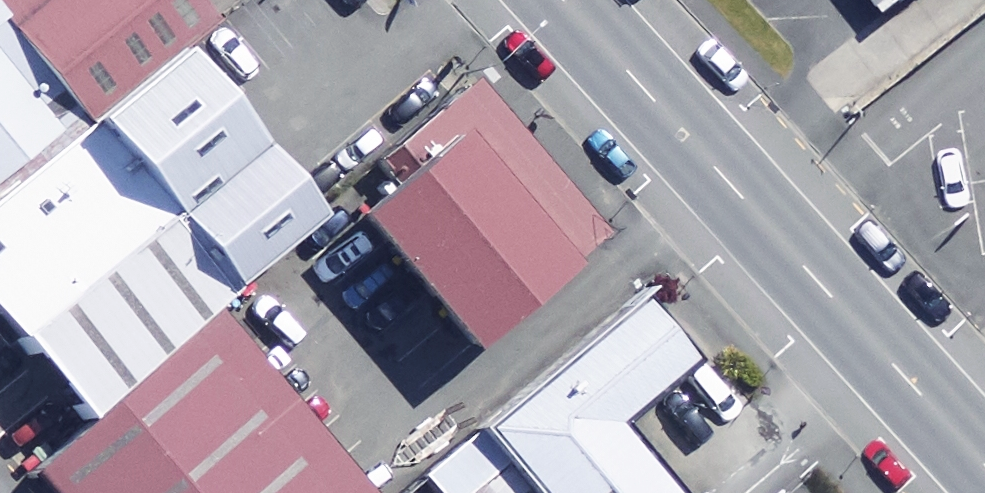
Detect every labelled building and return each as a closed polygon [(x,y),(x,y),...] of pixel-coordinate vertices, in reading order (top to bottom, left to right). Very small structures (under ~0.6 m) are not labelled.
[(181,50),(217,21),(200,0),(0,0),(0,7),(95,121),(181,50)] [(887,23),(916,0),(868,0),(887,23)] [(0,7),(0,199),(95,121),(0,7)] [(88,421),(217,313),(326,223),(293,184),(261,146),(181,50),(95,121),(0,199),(0,316),(19,338),(88,421)] [(603,235),(470,78),(373,160),(392,183),(348,220),(461,354),(603,235)] [(635,291),(476,424),(534,492),(685,492),(619,414),(689,356),(635,291)] [(217,313),(88,421),(30,473),(47,492),(371,492),(217,313)] [(478,435),(421,483),(429,492),(527,492),(478,435)]
